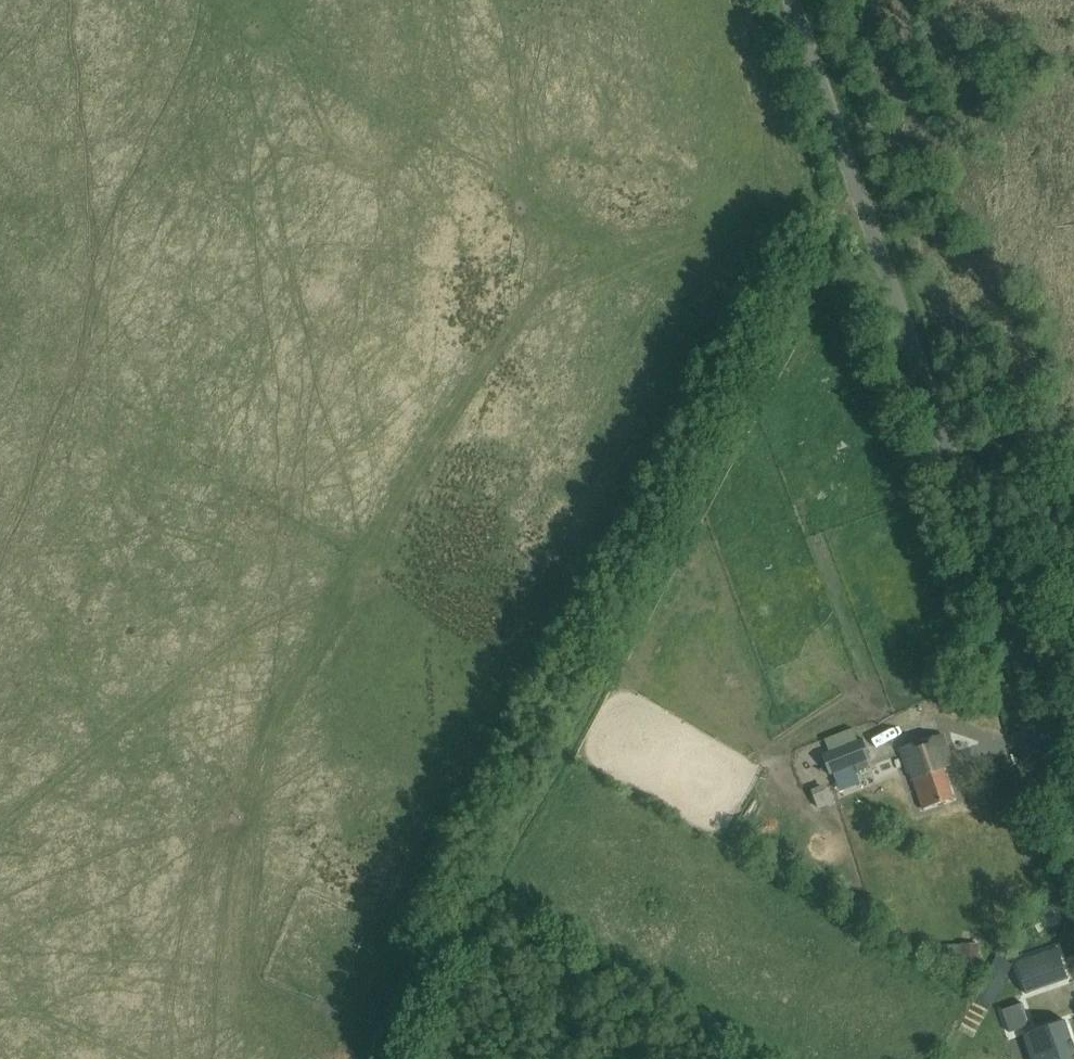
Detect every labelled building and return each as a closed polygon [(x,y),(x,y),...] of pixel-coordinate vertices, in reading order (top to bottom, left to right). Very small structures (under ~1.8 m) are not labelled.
[(980,697),(987,711),(1001,704),(995,690),(980,697)] [(901,750),(909,774),(912,773),(923,808),(953,799),(943,769),(952,767),(943,737),(901,750)] [(862,739),(822,755),(830,776),(831,775),(871,759),(862,739)] [(817,793),(823,810),(838,804),(832,788),(817,793)] [(1062,951),(1020,966),(1030,994),(1072,979),(1062,951)] [(1004,1010),(1002,1010),(1003,1014),(1008,1012),(1012,1022),(1016,1021),(1019,1029),(1012,1031),(1010,1027),(1009,1028),(1010,1033),(1031,1025),(1030,1024),(1026,1025),(1020,1006),(1024,1004),(1023,1003),(1018,1005),(1019,1007),(1005,1012),(1004,1010)] [(1033,1032),(1042,1058),(1073,1058),(1073,1045),(1065,1020),(1033,1032)]
